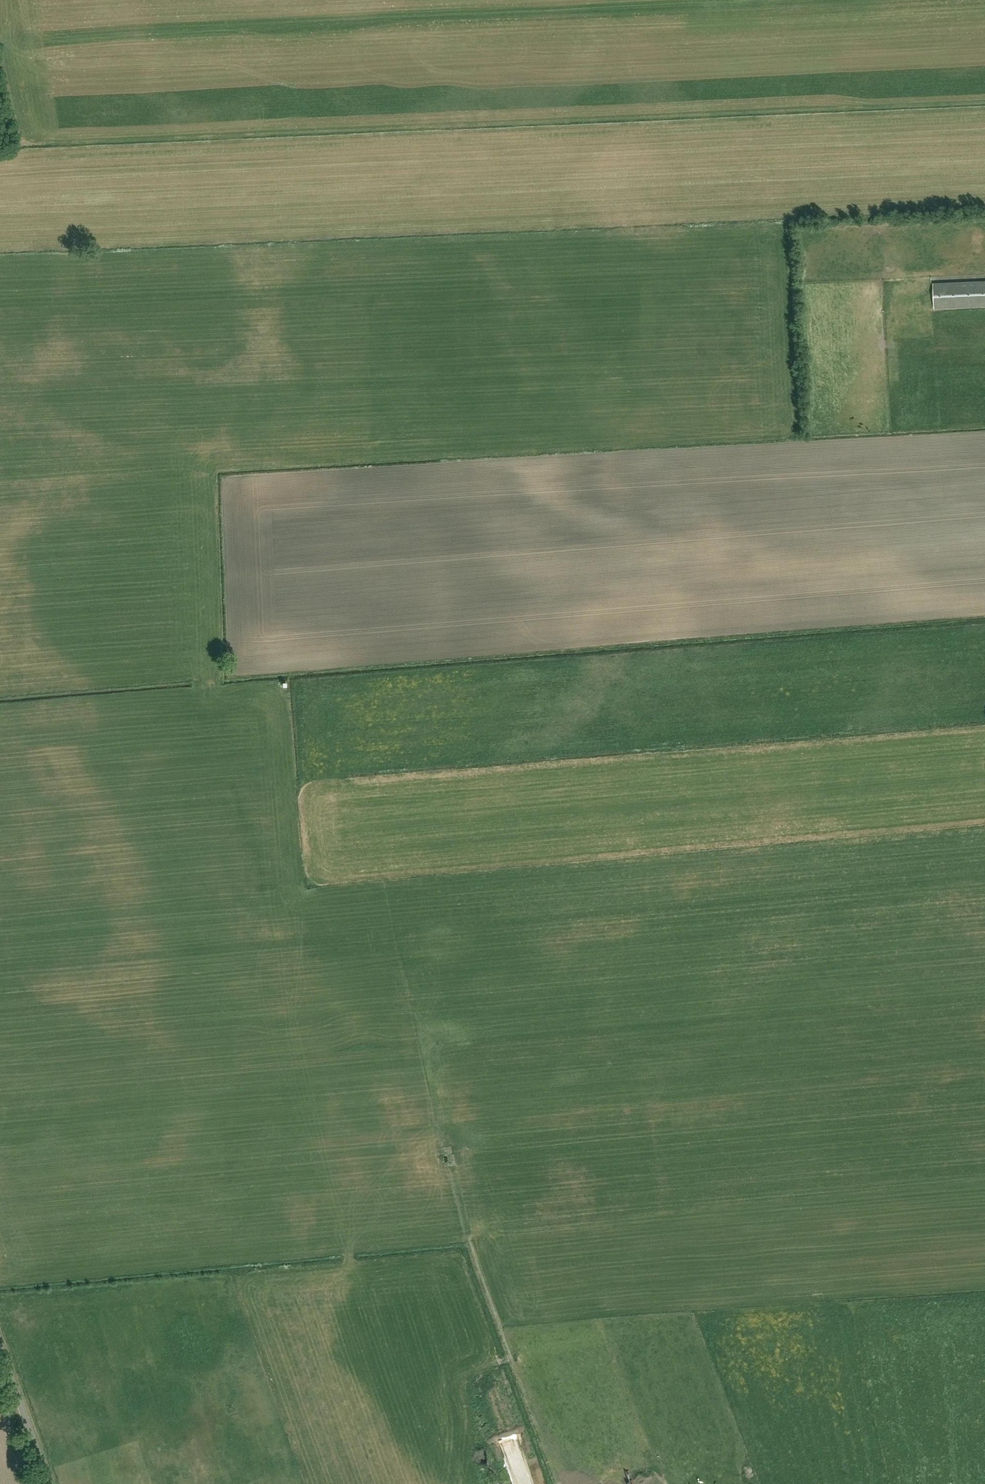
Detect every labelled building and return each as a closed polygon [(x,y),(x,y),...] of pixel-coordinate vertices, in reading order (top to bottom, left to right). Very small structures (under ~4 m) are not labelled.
[(984,306),(984,282),(933,284),(934,308),(984,306)]
